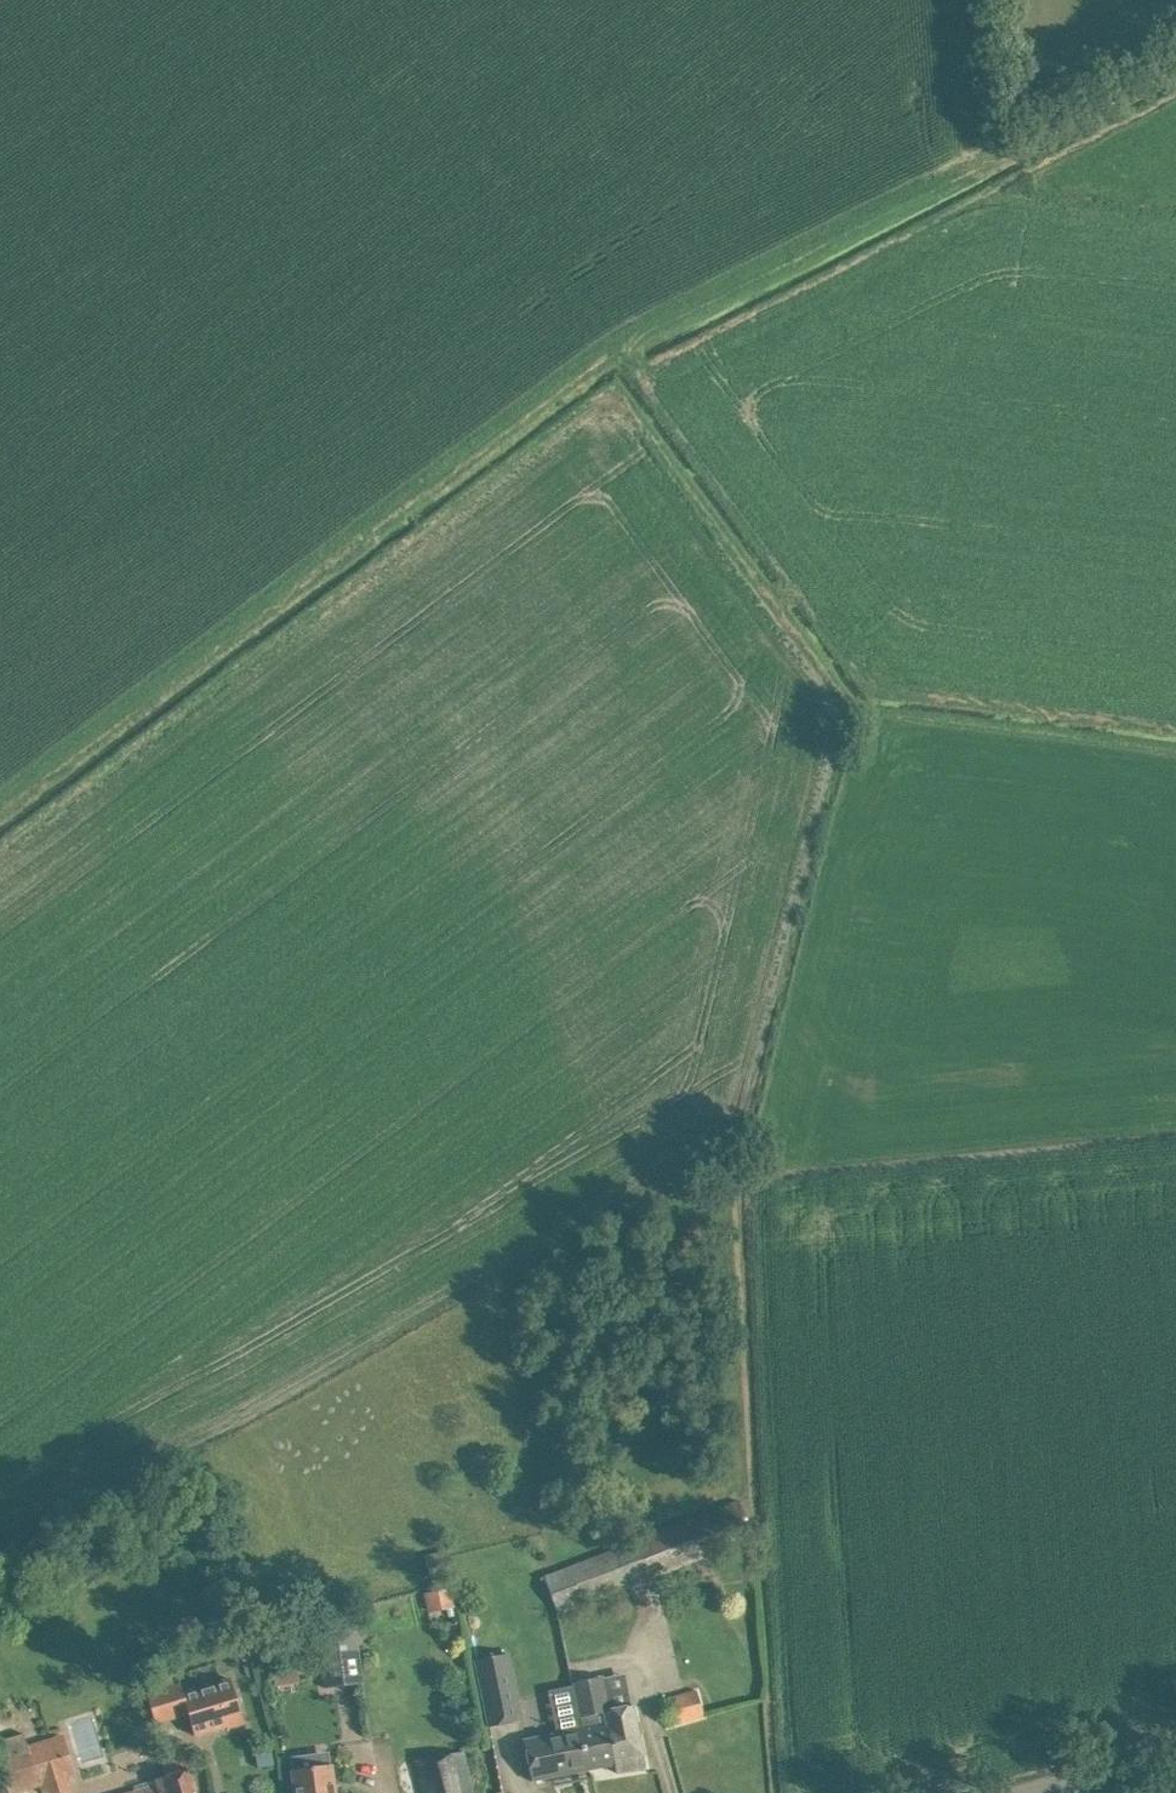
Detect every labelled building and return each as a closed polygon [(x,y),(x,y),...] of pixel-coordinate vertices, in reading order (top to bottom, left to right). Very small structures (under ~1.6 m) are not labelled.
[(749,1498),(744,1482),(720,1490),(725,1504),(544,1576),(558,1614),(628,1587),(630,1595),(644,1590),(640,1582),(753,1537),(741,1500),(749,1498)] [(364,1682),(356,1621),(321,1626),(329,1686),(364,1682)] [(490,1727),(527,1718),(512,1651),(475,1660),(490,1727)] [(597,1676),(573,1681),(574,1685),(580,1714),(604,1709),(597,1676)] [(173,1685),(146,1693),(148,1702),(155,1724),(188,1714),(194,1736),(227,1727),(227,1729),(244,1724),(230,1677),(183,1691),(180,1683),(173,1685)] [(557,1733),(523,1740),(527,1757),(532,1781),(589,1769),(615,1764),(616,1773),(646,1768),(642,1744),(634,1708),(633,1708),(605,1714),(604,1709),(580,1714),(574,1685),(548,1691),(557,1733)] [(697,1689),(660,1699),(668,1727),(704,1717),(697,1689)] [(0,1741),(0,1765),(2,1770),(8,1791),(9,1792),(16,1792),(41,1785),(43,1792),(48,1792),(66,1788),(68,1783),(66,1778),(69,1777),(57,1736),(28,1745),(24,1734),(0,1741)] [(467,1750),(418,1759),(425,1792),(476,1792),(467,1750)] [(188,1769),(184,1754),(161,1761),(165,1776),(152,1780),(134,1786),(135,1791),(136,1792),(195,1792),(188,1769)] [(290,1758),(292,1771),(295,1792),(335,1792),(331,1766),(321,1767),(320,1754),(290,1758)]
